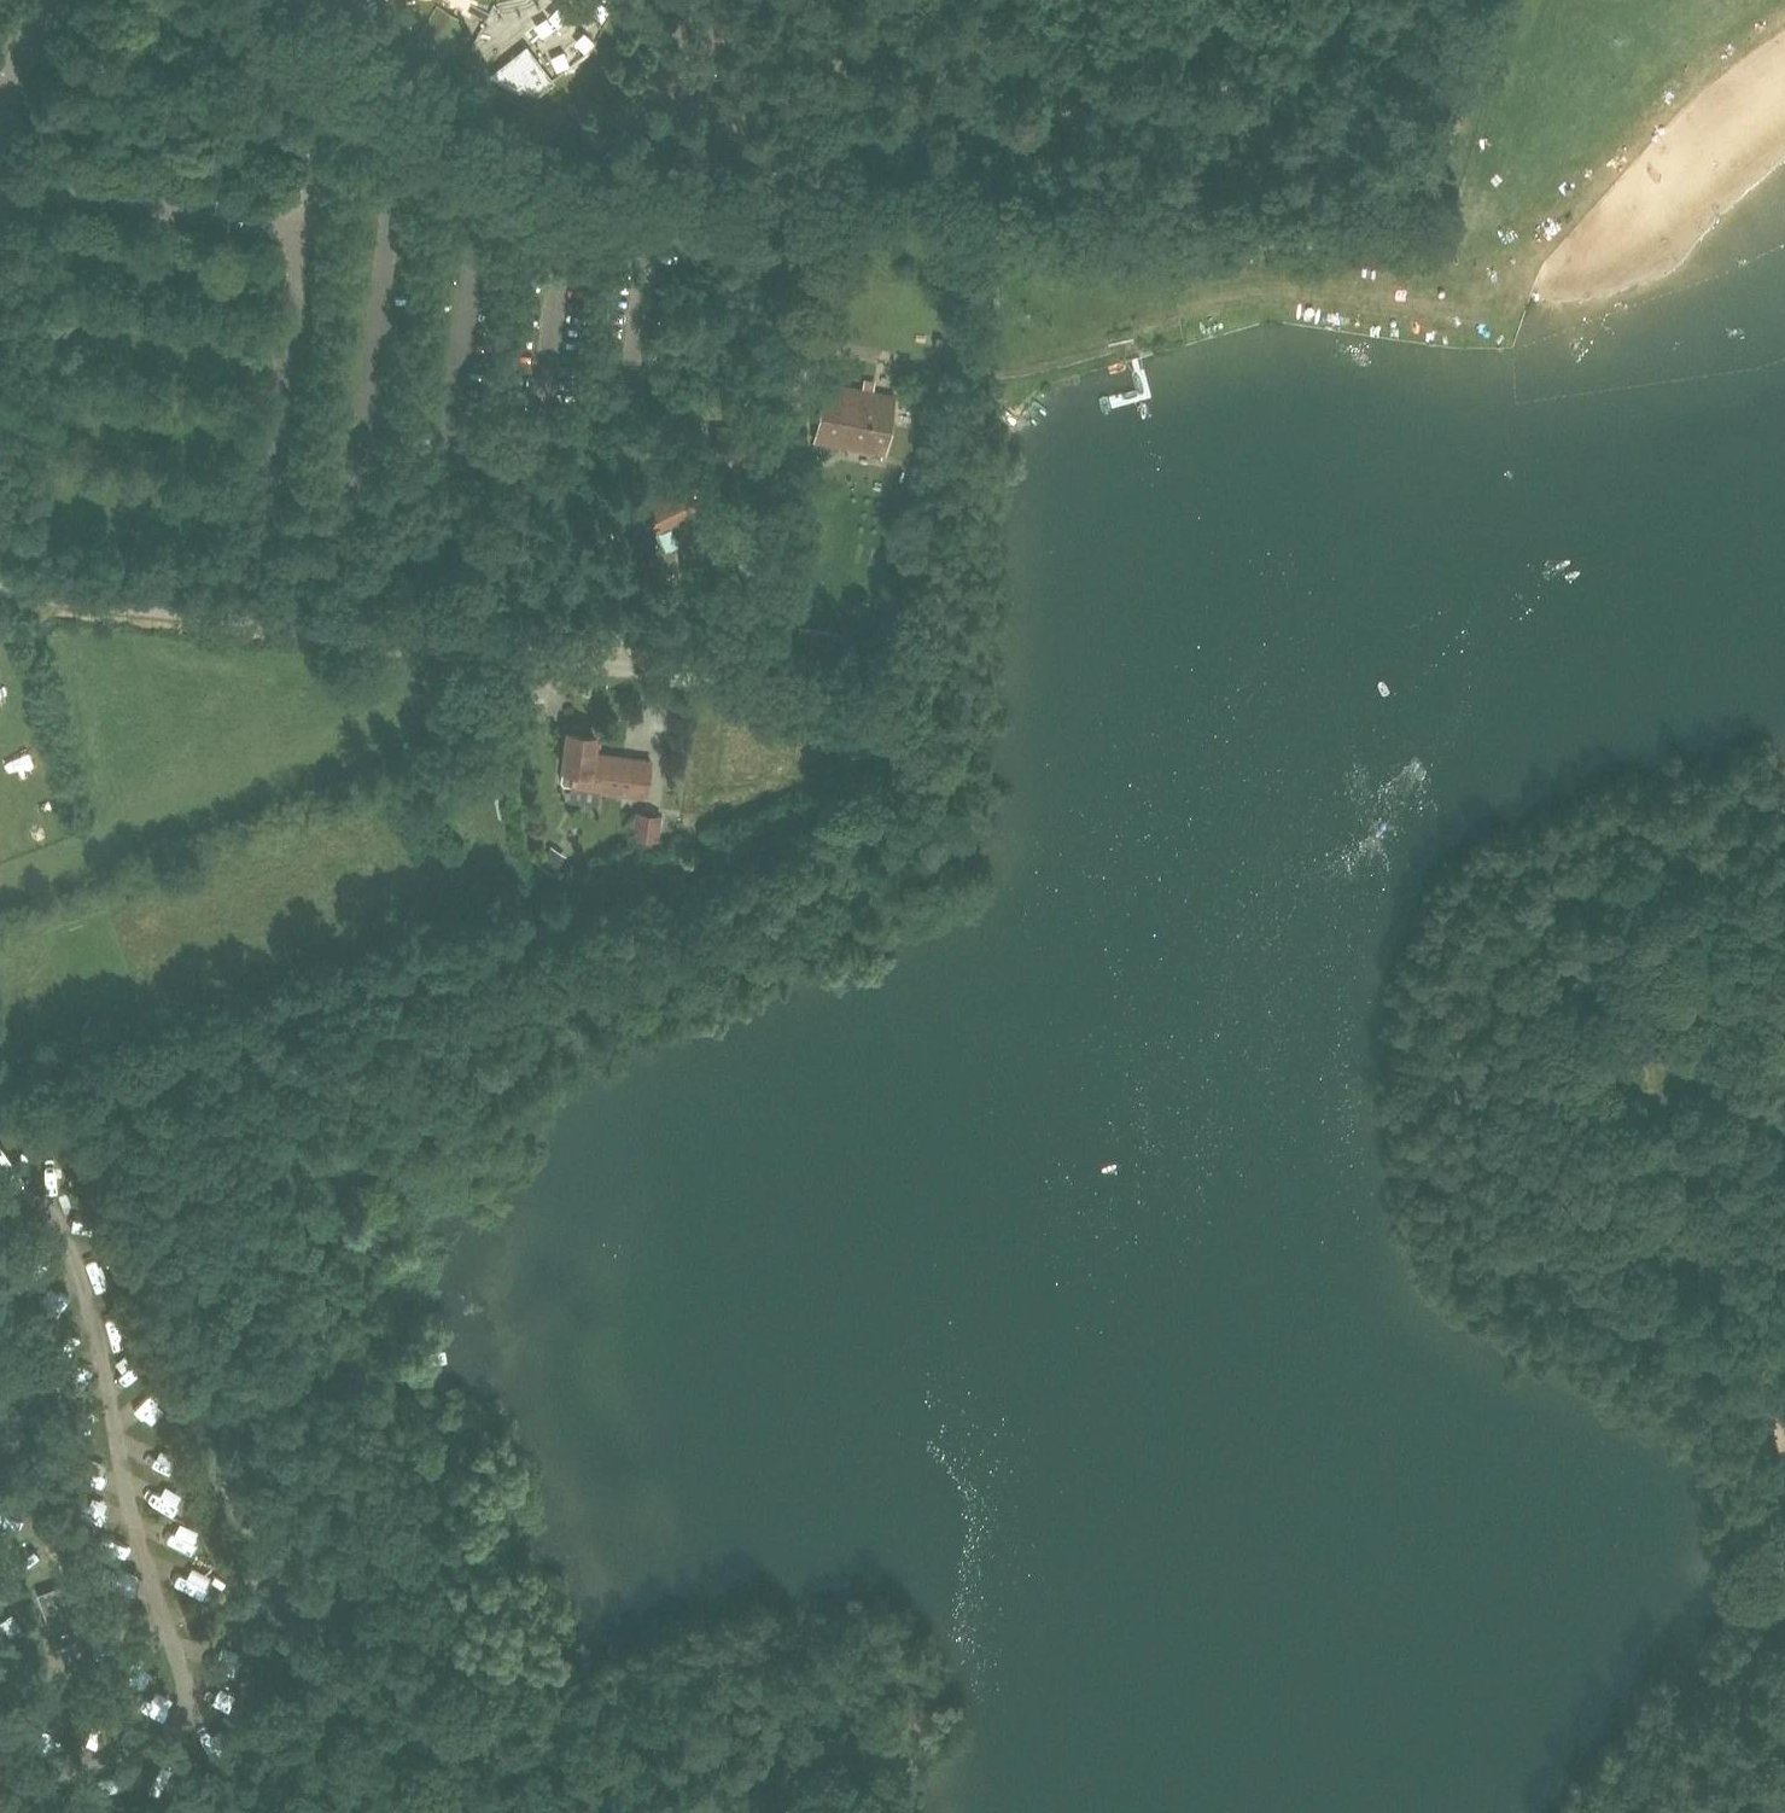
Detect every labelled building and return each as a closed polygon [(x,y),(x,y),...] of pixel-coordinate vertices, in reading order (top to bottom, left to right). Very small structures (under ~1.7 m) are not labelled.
[(424,35),(442,46),(456,22),(439,12),(424,35)] [(553,78),(527,46),(490,75),(513,88),(536,91),(553,78)] [(886,452),(897,395),(826,382),(815,439),(886,452)] [(703,504),(695,481),(680,486),(687,509),(703,504)] [(602,788),(605,763),(594,761),(597,732),(594,732),(594,729),(592,725),(576,723),(573,726),(572,729),(569,728),(564,767),(565,767),(564,773),(567,778),(573,778),(572,784),(602,788)] [(605,763),(602,788),(648,794),(652,761),(606,755),(605,763)] [(674,835),(677,814),(636,809),(633,835),(660,839),(661,833),(674,835)] [(555,874),(563,860),(549,851),(540,865),(555,874)] [(58,1587),(38,1594),(50,1627),(69,1620),(58,1587)]
